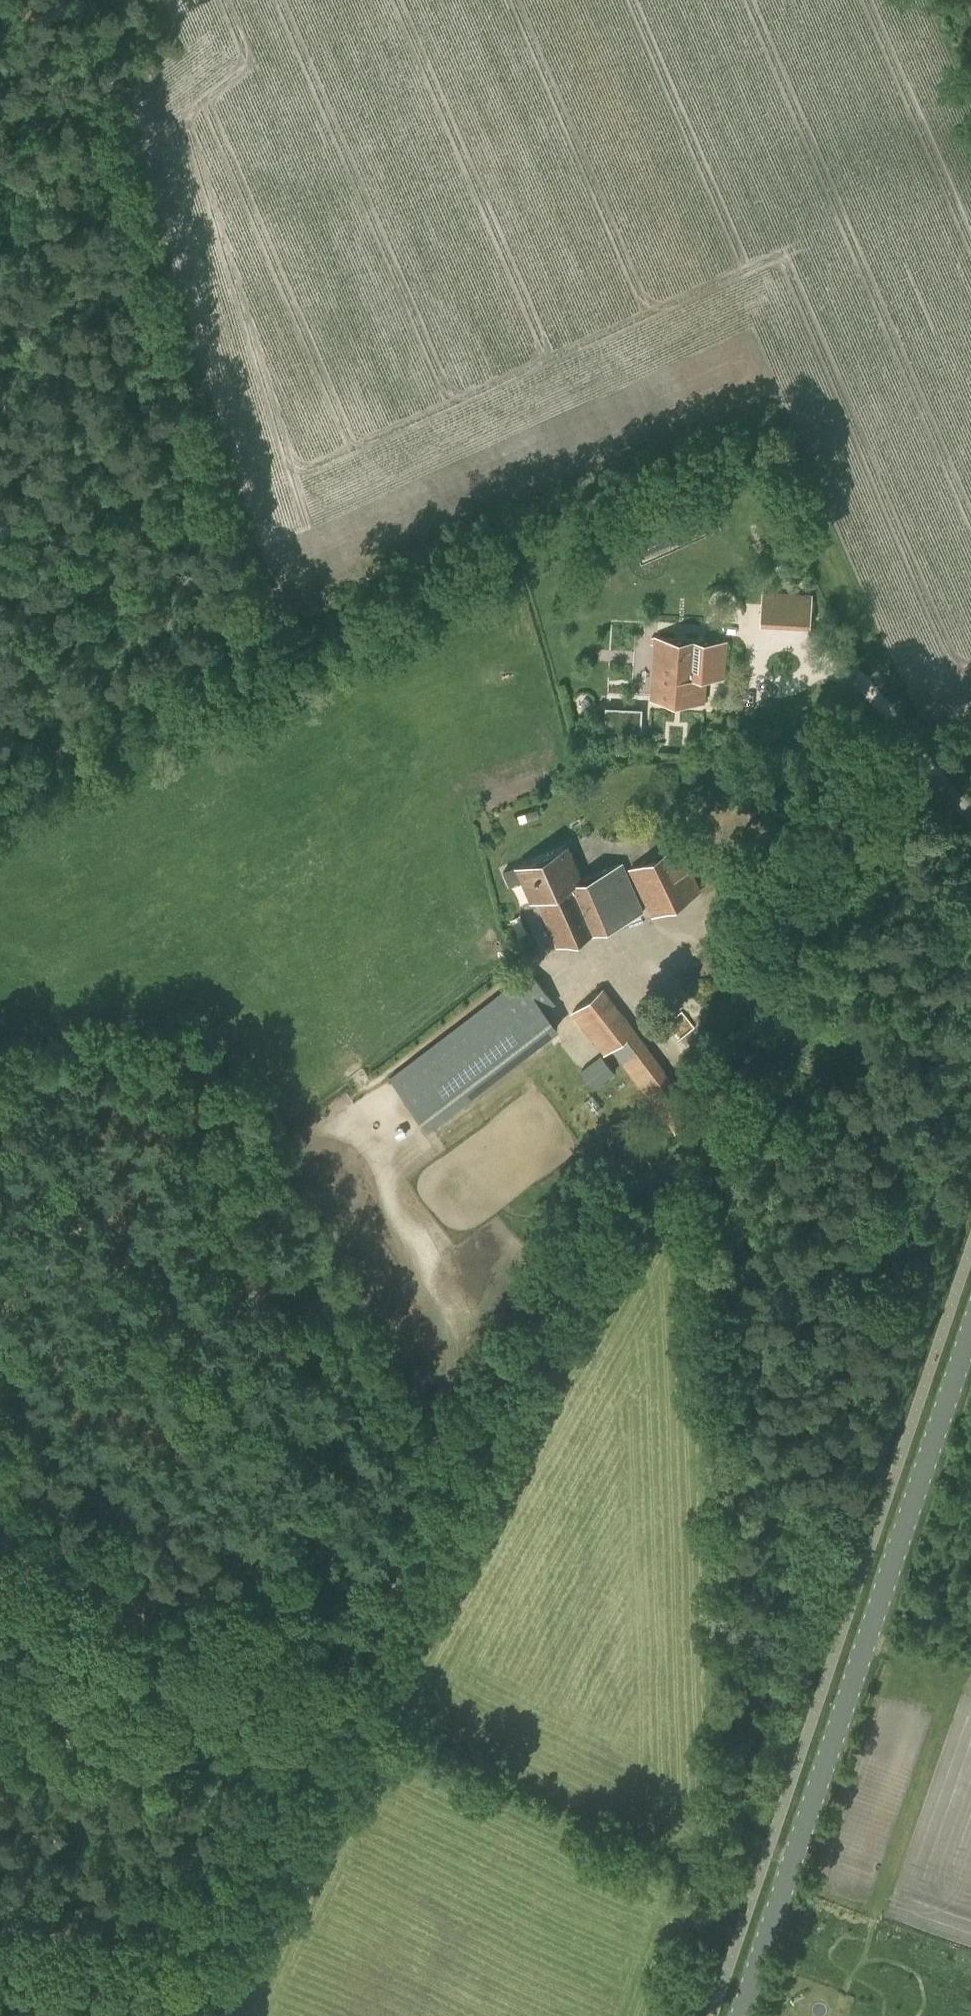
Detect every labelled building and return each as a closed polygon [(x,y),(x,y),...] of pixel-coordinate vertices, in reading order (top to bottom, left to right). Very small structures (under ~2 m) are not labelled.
[(813,595),(763,592),(761,626),(811,629),(813,595)] [(708,676),(725,677),(728,640),(656,634),(651,697),(706,702),(708,676)] [(679,841),(629,867),(652,915),(701,891),(679,841)] [(522,879),(531,900),(537,897),(556,945),(645,911),(623,859),(583,876),(569,842),(503,870),(509,885),(522,879)] [(530,968),(389,1075),(428,1129),(561,1028),(546,1008),(555,1001),(530,968)] [(603,986),(571,1011),(604,1053),(613,1046),(663,1115),(675,1131),(698,1115),(603,986)] [(614,1071),(601,1054),(581,1071),(594,1087),(614,1071)]
